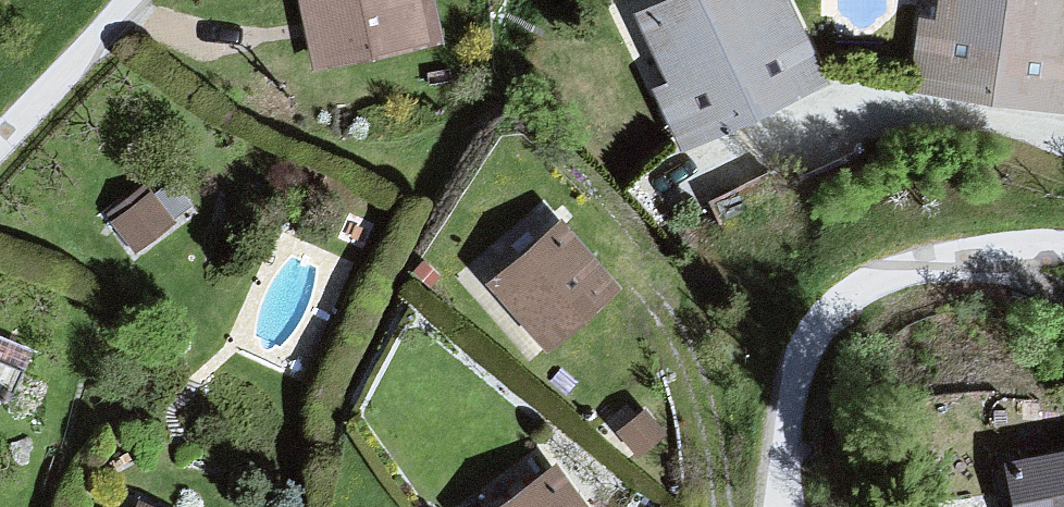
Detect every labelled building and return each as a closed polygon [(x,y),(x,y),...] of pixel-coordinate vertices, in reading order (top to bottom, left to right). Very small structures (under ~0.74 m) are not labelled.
[(311,76),(439,54),(427,0),(296,0),(311,76)] [(623,6),(658,90),(637,91),(678,151),(821,94),(775,0),(636,0),(623,6)] [(920,30),(905,22),(903,96),(1063,119),(1063,0),(921,0),(920,30)] [(108,214),(136,247),(185,206),(157,173),(108,214)] [(615,284),(546,219),(470,291),(536,354),(615,284)] [(978,463),(990,506),(1063,506),(1063,439),(978,463)] [(541,465),(482,506),(570,506),(541,465)]
